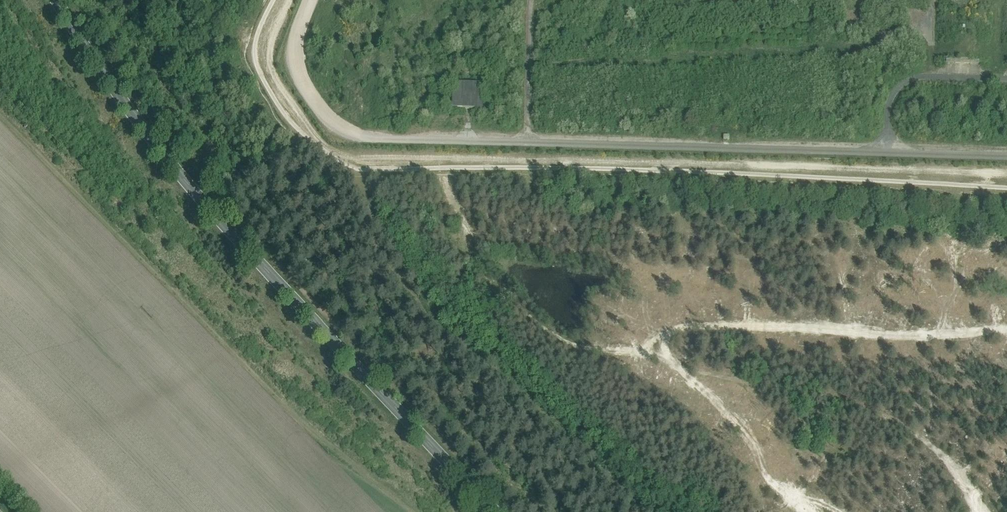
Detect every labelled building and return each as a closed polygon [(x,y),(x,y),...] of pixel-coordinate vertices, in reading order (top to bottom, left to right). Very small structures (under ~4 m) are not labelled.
[(353,7),(368,8),(368,1),(364,1),(364,0),(354,0),(353,7)] [(483,93),(457,93),(456,117),(483,118),(483,93)]
